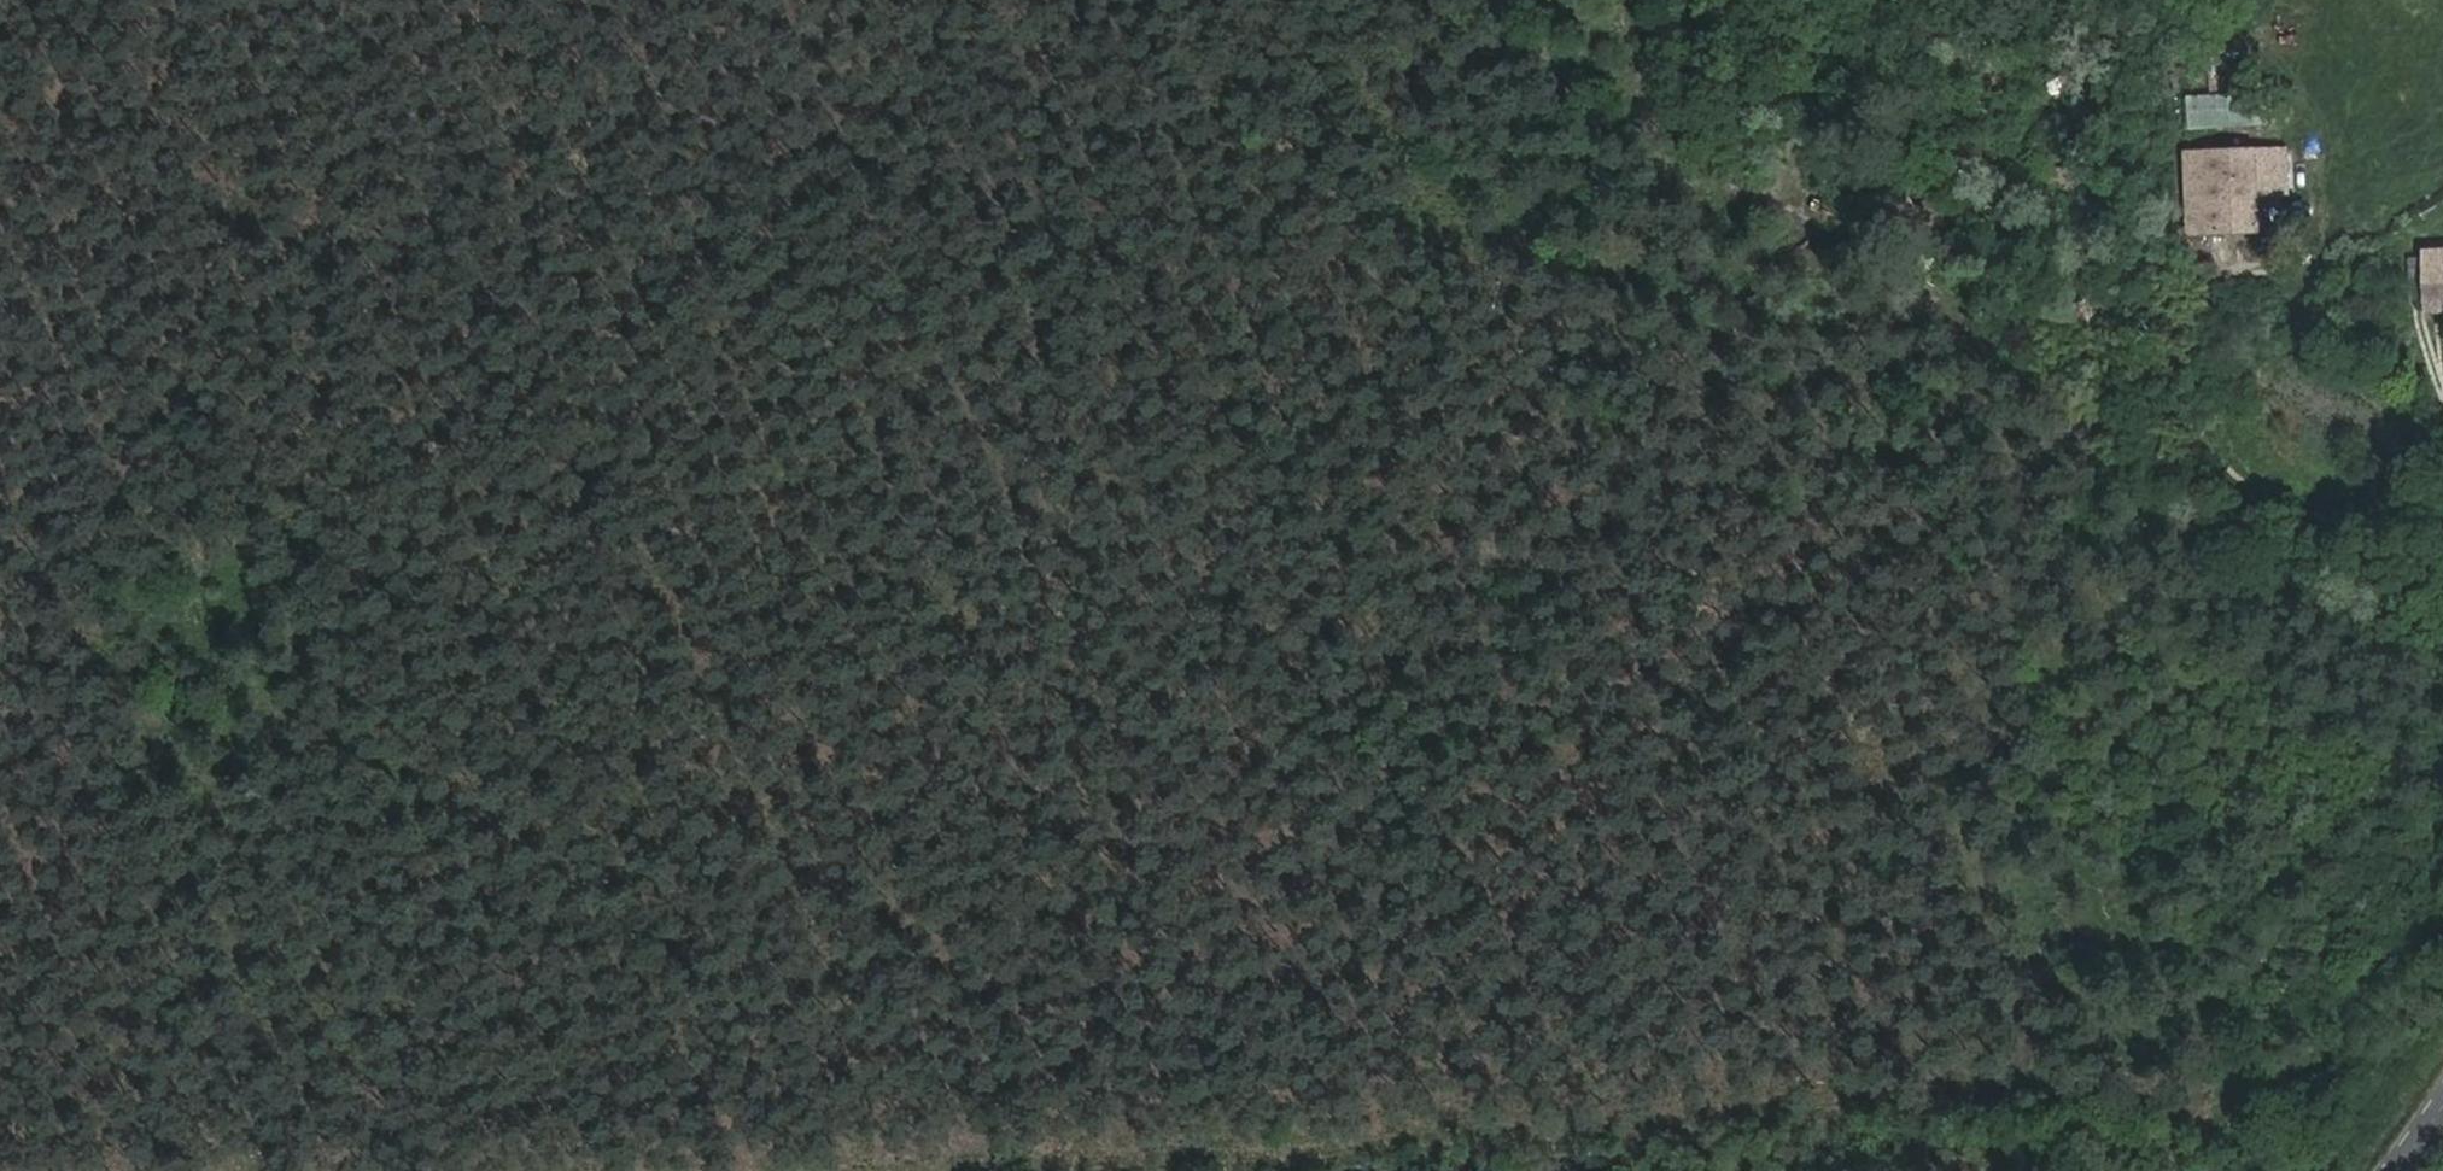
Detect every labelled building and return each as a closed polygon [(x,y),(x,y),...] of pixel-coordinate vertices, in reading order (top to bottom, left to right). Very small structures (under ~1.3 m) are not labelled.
[(2230,92),(2257,91),(2256,67),(2229,68),(2230,92)] [(2232,72),(2231,95),(2187,94),(2186,125),(2262,127),(2262,94),(2246,94),(2246,72),(2232,72)] [(2275,170),(2277,260),(2284,260),(2283,221),(2312,220),(2311,169),(2283,169),(2275,170)] [(2214,264),(2277,260),(2275,170),(2210,172),(2214,264)]
